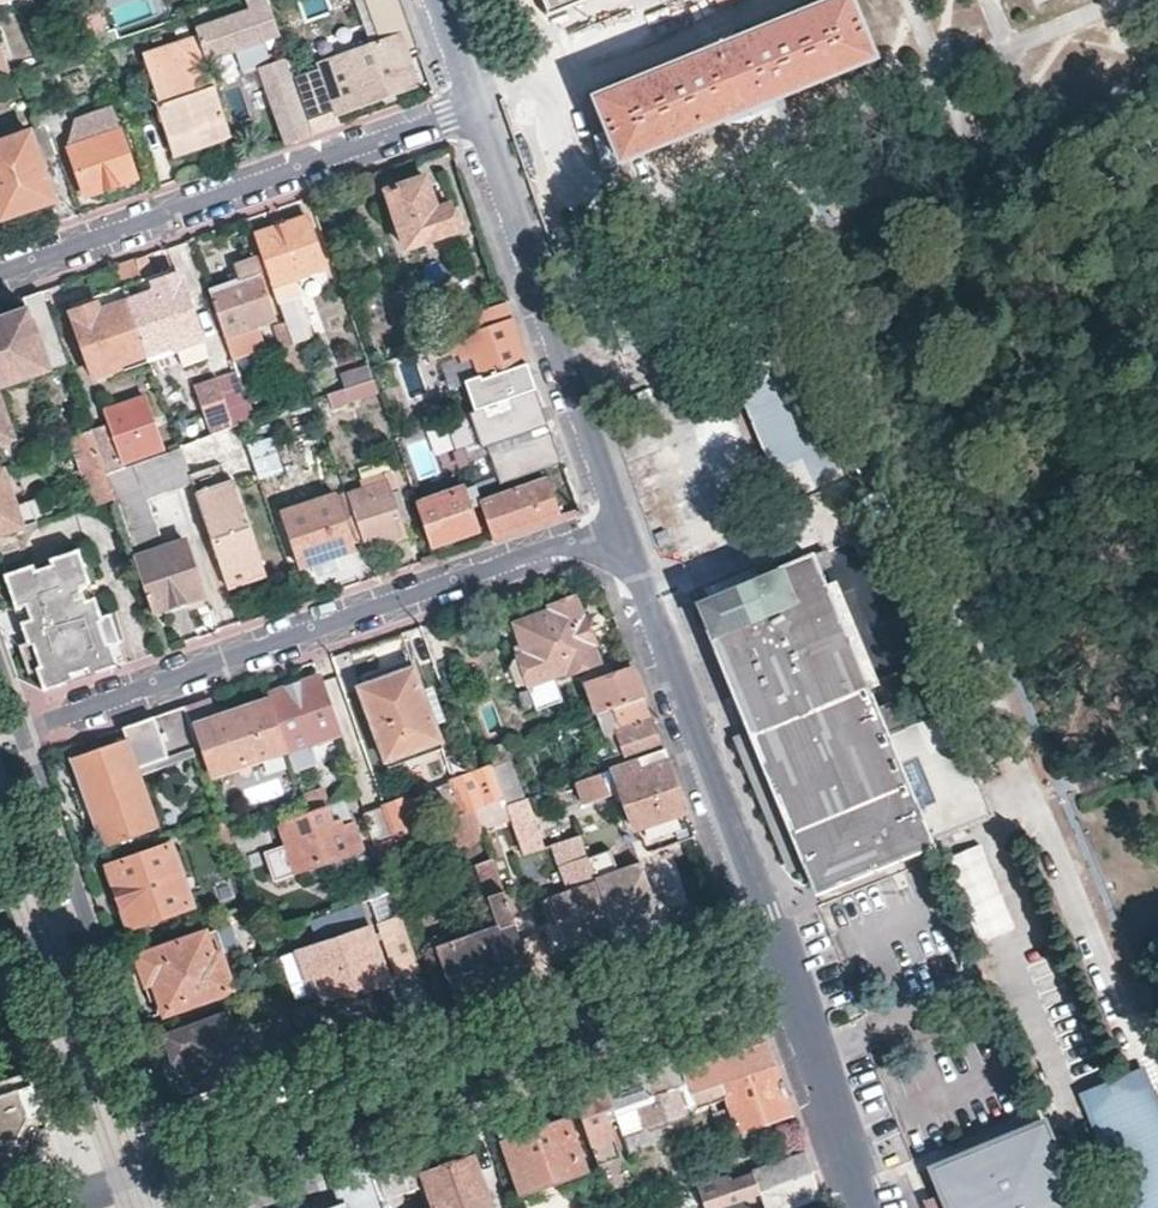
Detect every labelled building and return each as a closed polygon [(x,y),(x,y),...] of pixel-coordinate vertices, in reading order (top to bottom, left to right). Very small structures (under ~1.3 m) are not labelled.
[(115,28),(151,15),(146,0),(128,0),(107,7),(115,28)] [(312,134),(286,60),(271,65),(261,36),(276,31),(265,0),(243,0),(247,13),(209,26),(194,32),(203,59),(233,49),(242,75),(259,69),(286,143),(312,134)] [(276,31),(303,21),(296,0),(265,0),(276,31)] [(313,0),(296,0),(303,21),(319,15),(313,0)] [(547,12),(576,0),(542,0),(547,12)] [(871,60),(847,0),(832,0),(591,99),(618,162),(871,60)] [(79,8),(91,44),(109,37),(96,2),(79,8)] [(202,7),(187,12),(194,32),(209,26),(202,7)] [(417,84),(399,33),(314,61),(327,101),(332,114),(359,103),(417,84)] [(174,156),(230,136),(212,83),(156,103),(174,156)] [(137,175),(112,108),(74,122),(81,138),(65,144),(83,193),(137,175)] [(59,116),(46,119),(47,123),(52,136),(64,131),(59,116)] [(52,136),(47,123),(31,129),(41,158),(57,152),(52,136)] [(41,158),(31,129),(0,140),(0,208),(3,215),(55,198),(41,158)] [(453,225),(448,207),(441,209),(440,204),(433,206),(422,178),(385,191),(404,248),(450,232),(448,226),(453,225)] [(306,216),(255,234),(271,282),(323,263),(306,216)] [(274,311),(255,256),(235,262),(239,276),(208,286),(231,351),(233,356),(266,345),(256,318),(274,311)] [(116,265),(123,286),(144,347),(199,328),(178,267),(143,278),(136,258),(120,264),(116,265)] [(90,366),(144,347),(123,286),(69,303),(90,366)] [(65,360),(41,291),(24,297),(26,305),(0,314),(0,383),(65,360)] [(298,293),(278,300),(284,319),(292,342),(312,335),(298,293)] [(786,506),(848,481),(770,294),(715,316),(707,320),(786,506)] [(510,318),(504,301),(475,311),(480,328),(510,318)] [(527,365),(510,318),(480,328),(452,337),(459,354),(461,360),(472,357),(482,381),(527,365)] [(459,354),(452,337),(406,352),(413,369),(459,354)] [(376,391),(371,377),(325,393),(331,407),(376,391)] [(227,415),(214,378),(195,385),(209,422),(227,415)] [(145,393),(105,408),(109,420),(122,457),(161,443),(145,393)] [(15,453),(0,404),(0,459),(15,453)] [(293,420),(287,406),(268,412),(275,425),(293,420)] [(447,423),(458,445),(476,436),(465,414),(447,423)] [(88,428),(103,470),(124,463),(122,457),(109,420),(88,428)] [(93,503),(112,496),(103,470),(88,428),(69,434),(93,503)] [(211,432),(184,443),(191,460),(218,449),(211,432)] [(352,547),(314,442),(268,459),(286,510),(282,511),(301,565),(352,547)] [(190,480),(178,444),(131,460),(144,495),(190,480)] [(112,496),(133,556),(163,546),(144,495),(131,460),(124,463),(103,470),(112,496)] [(22,527),(17,512),(2,468),(0,468),(0,535),(22,527)] [(345,492),(363,543),(380,536),(383,543),(406,536),(397,513),(405,510),(397,488),(389,490),(381,468),(365,474),(367,484),(345,492)] [(530,525),(561,515),(548,479),(480,502),(492,538),(530,525)] [(192,486),(226,585),(264,572),(232,480),(192,486)] [(476,528),(462,487),(416,503),(430,545),(476,528)] [(187,531),(199,528),(188,492),(176,496),(187,531)] [(17,512),(22,527),(36,523),(31,508),(17,512)] [(133,556),(151,610),(204,592),(184,539),(163,546),(133,556)] [(38,670),(44,688),(118,664),(112,644),(118,641),(107,610),(100,612),(78,547),(4,573),(14,600),(34,594),(40,612),(20,619),(26,638),(19,641),(30,672),(38,670)] [(816,891),(930,840),(884,737),(812,556),(759,577),(699,602),(742,706),(762,758),(748,764),(781,843),(795,838),(816,891)] [(753,562),(703,584),(709,598),(759,577),(753,562)] [(595,643),(585,619),(582,619),(575,600),(553,606),(554,611),(518,622),(529,652),(514,657),(508,665),(512,678),(515,681),(521,683),(567,668),(569,668),(596,660),(591,645),(595,643)] [(440,738),(414,664),(359,682),(383,756),(440,738)] [(642,698),(632,668),(589,681),(600,712),(642,698)] [(338,729),(319,674),(267,691),(269,697),(286,747),(293,767),(316,759),(309,739),(338,729)] [(210,773),(286,747),(269,697),(218,714),(211,695),(186,704),(200,746),(210,773)] [(652,725),(642,698),(600,712),(618,764),(661,750),(652,725)] [(137,768),(200,746),(186,704),(132,722),(124,725),(127,736),(71,756),(103,847),(159,827),(137,768)] [(941,712),(884,737),(930,840),(987,815),(941,712)] [(509,757),(505,744),(485,751),(490,763),(509,757)] [(633,833),(685,815),(674,785),(661,750),(618,764),(574,780),(584,808),(620,796),(633,833)] [(523,798),(509,757),(490,763),(499,791),(501,797),(504,804),(521,798),(523,798)] [(322,777),(330,801),(360,791),(351,767),(322,777)] [(469,808),(482,804),(471,772),(448,780),(458,812),(469,808)] [(394,834),(417,826),(406,796),(384,804),(394,834)] [(504,804),(501,797),(482,804),(469,808),(477,828),(509,817),(504,804)] [(543,846),(526,797),(523,798),(521,798),(504,804),(509,817),(511,823),(522,854),(543,846)] [(307,808),(278,818),(281,830),(286,844),(266,851),(275,876),(361,846),(351,818),(330,824),(323,803),(307,808)] [(384,804),(367,810),(377,840),(394,834),(384,804)] [(394,834),(377,840),(386,867),(480,834),(477,828),(469,808),(458,812),(437,819),(417,826),(394,834)] [(236,811),(225,815),(232,834),(243,830),(236,811)] [(222,852),(236,848),(235,845),(232,834),(225,815),(212,820),(222,852)] [(243,830),(232,834),(235,845),(281,830),(278,818),(243,830)] [(596,958),(617,950),(587,861),(579,839),(569,842),(586,889),(573,894),(567,878),(546,885),(552,901),(545,903),(546,910),(559,950),(590,940),(596,958)] [(192,904),(171,842),(109,862),(131,924),(192,904)] [(1016,927),(980,844),(945,859),(981,942),(1016,927)] [(649,894),(640,867),(617,874),(610,854),(587,861),(617,950),(663,934),(649,894)] [(524,948),(489,858),(471,864),(483,900),(490,898),(501,928),(438,948),(457,1006),(502,990),(536,978),(524,948)] [(674,931),(660,890),(649,894),(663,934),(667,933),(674,931)] [(254,902),(240,907),(244,916),(258,912),(254,902)] [(419,968),(400,910),(375,919),(395,976),(419,968)] [(390,982),(370,923),(305,946),(322,999),(361,984),(364,991),(390,982)] [(231,988),(219,954),(228,951),(220,928),(138,956),(147,979),(156,978),(166,1009),(231,988)] [(542,943),(524,948),(536,978),(551,973),(542,943)] [(270,1008),(266,994),(246,1001),(251,1015),(270,1008)] [(246,1071),(226,1013),(166,1035),(185,1092),(246,1071)] [(708,1047),(675,1058),(683,1082),(681,1087),(679,1091),(684,1106),(709,1098),(714,1112),(727,1107),(718,1080),(774,1061),(767,1041),(746,1033),(708,1047)] [(681,1087),(683,1082),(675,1058),(638,1071),(602,1083),(615,1122),(618,1130),(638,1123),(631,1105),(681,1087)] [(718,1080),(727,1107),(741,1147),(743,1153),(764,1145),(757,1128),(792,1116),(782,1084),(774,1061),(718,1080)] [(1143,1068),(1076,1095),(1123,1207),(1157,1207),(1157,1104),(1143,1068)] [(0,1083),(0,1165),(32,1154),(48,1128),(30,1079),(28,1073),(0,1083)] [(587,1089),(569,1095),(594,1168),(617,1160),(604,1126),(615,1122),(602,1083),(587,1089)] [(582,1173),(563,1120),(539,1130),(536,1121),(526,1124),(519,1122),(503,1128),(498,1133),(501,1142),(519,1195),(582,1173)] [(1044,1121),(933,1167),(950,1207),(1079,1207),(1044,1121)] [(367,1165),(382,1207),(398,1207),(395,1196),(419,1188),(405,1152),(391,1156),(367,1165)] [(703,1206),(704,1207),(764,1207),(758,1193),(813,1174),(805,1152),(751,1172),(756,1187),(703,1206)] [(470,1159),(421,1176),(433,1207),(488,1207),(470,1159)] [(333,1207),(382,1207),(367,1165),(333,1177),(342,1205),(333,1207)] [(764,1207),(793,1207),(821,1198),(813,1174),(758,1193),(764,1207)]
